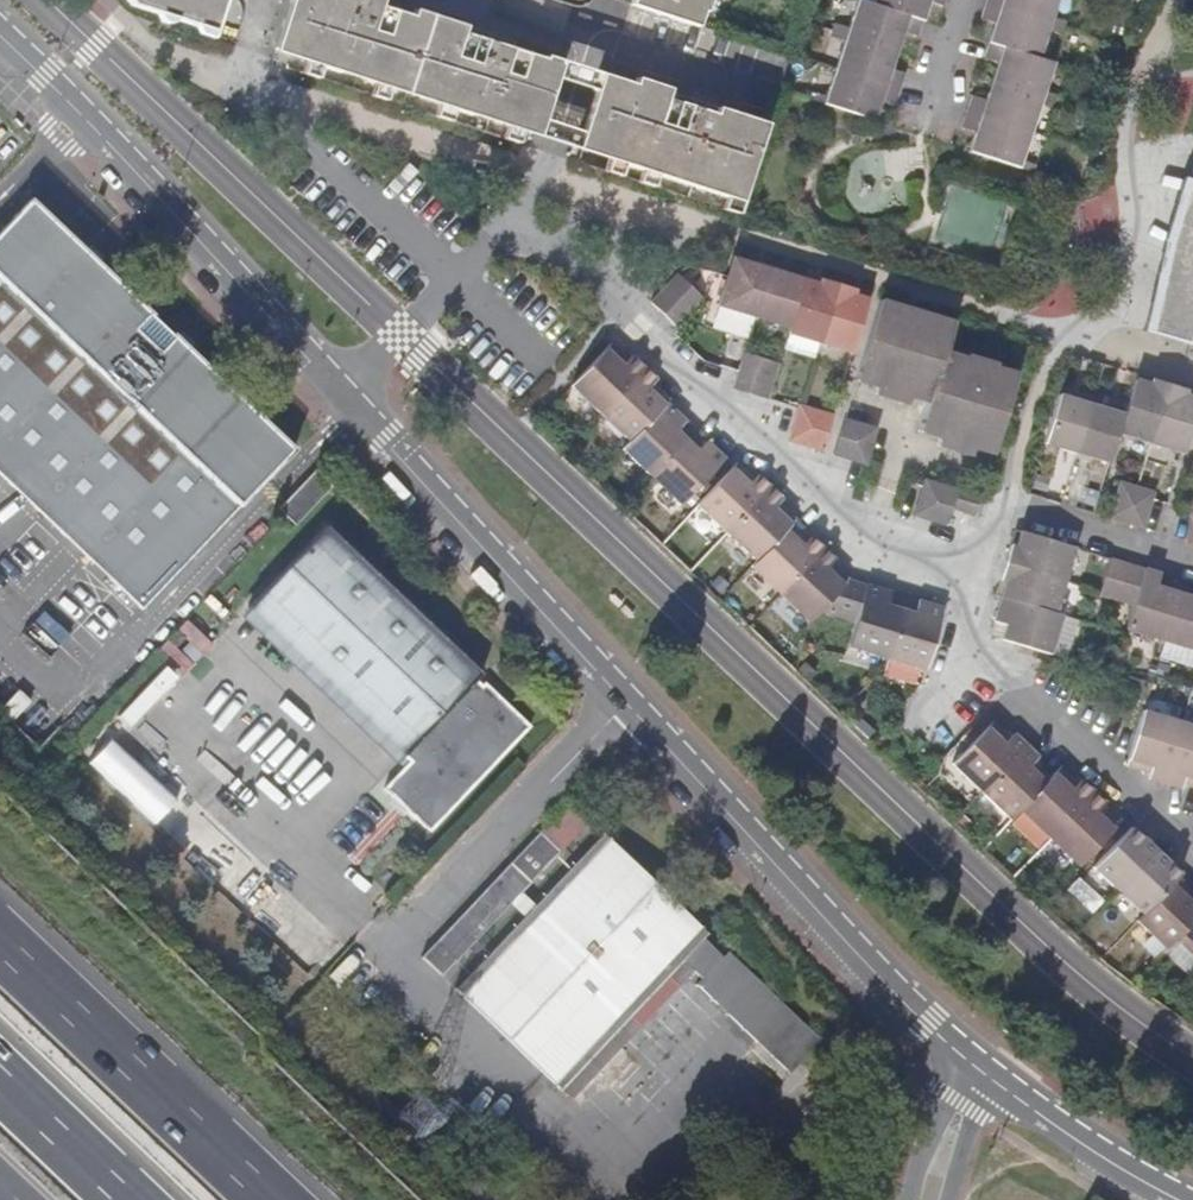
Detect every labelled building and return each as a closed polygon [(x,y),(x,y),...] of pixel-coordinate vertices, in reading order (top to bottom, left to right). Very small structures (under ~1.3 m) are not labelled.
[(130,5),(211,31),(222,0),(125,0),(130,5)] [(299,61),(315,66),(333,72),(334,68),(369,80),(367,83),(383,88),(384,84),(432,99),(431,103),(448,109),(465,115),(466,110),(500,121),(498,126),(515,131),(531,136),(555,60),(539,55),(538,58),(505,48),(507,41),(406,8),(404,16),(374,6),(376,0),(284,0),(269,48),(277,51),(301,57),(299,61)] [(631,4),(699,25),(702,12),(707,12),(711,0),(632,0),(631,4)] [(871,1),(867,0),(854,0),(846,25),(833,20),(830,28),(828,35),(842,40),(833,66),(824,93),(811,89),(809,97),(875,119),(879,104),(880,99),(895,103),(900,89),(905,72),(891,67),(897,48),(903,31),(916,35),(922,18),(924,18),(929,0),(943,5),(945,0),(872,0),(871,1)] [(983,1),(978,17),(991,22),(986,39),(988,40),(982,57),(995,62),(989,80),(983,98),(971,93),(965,109),(960,126),(974,130),(972,135),(967,148),(1034,170),(1036,162),(1022,157),(1039,104),(1053,108),(1058,94),(1044,88),(1053,61),(1039,56),(1048,30),(1061,34),(1067,19),(1053,14),(1057,0),(984,0),(983,1)] [(571,65),(555,60),(531,136),(547,140),(570,148),(571,142),(594,73),(571,65)] [(299,61),(296,72),(312,76),(315,66),(299,61)] [(626,84),(594,73),(571,142),(584,148),(584,150),(603,156),(602,159),(618,164),(633,169),(651,174),(719,196),(736,201),(760,123),(661,92),(662,88),(628,77),(626,84)] [(367,83),(364,93),(380,98),(383,88),(367,83)] [(431,103),(427,114),(445,119),(448,109),(431,103)] [(512,141),(515,131),(498,126),(496,136),(512,141)] [(615,174),(618,164),(602,159),(599,169),(615,174)] [(1187,181),(1184,180),(1179,198),(1165,241),(1154,289),(1145,331),(1191,345),(1192,337),(1192,162),(1187,181)] [(647,185),(651,174),(633,169),(630,179),(647,185)] [(719,196),(716,207),(732,212),(736,201),(719,196)] [(0,231),(0,475),(56,528),(66,536),(135,602),(142,608),(294,449),(267,422),(252,408),(189,348),(176,336),(150,310),(137,298),(113,274),(99,261),(73,237),(60,223),(33,197),(0,231)] [(719,304),(758,316),(771,269),(734,258),(729,275),(719,304)] [(758,316),(790,326),(804,280),(771,269),(758,316)] [(818,284),(820,279),(806,274),(804,280),(818,284)] [(702,298),(678,275),(651,302),(675,326),(702,298)] [(818,284),(804,280),(790,326),(789,332),(821,342),(838,284),(820,279),(818,284)] [(852,294),(854,289),(838,284),(821,342),(852,351),(868,300),(852,294)] [(852,294),(868,300),(870,293),(854,289),(852,294)] [(857,379),(931,401),(946,352),(954,323),(901,309),(900,306),(880,300),(857,379)] [(619,361),(624,356),(612,343),(572,385),(602,413),(644,368),(633,357),(630,360),(625,367),(619,361)] [(922,431),(993,454),(1017,374),(996,368),(993,369),(969,361),(967,359),(946,352),(931,401),(922,431)] [(743,353),(738,372),(734,389),(751,395),(761,358),(746,354),(743,353)] [(625,367),(630,360),(624,356),(619,361),(625,367)] [(779,365),(761,358),(751,395),(768,400),(779,365)] [(648,389),(653,383),(657,380),(644,368),(602,413),(631,440),(665,403),(670,399),(657,387),(652,393),(648,389)] [(1151,385),(1153,380),(1137,375),(1136,381),(1151,385)] [(1119,437),(1151,447),(1169,385),(1153,380),(1151,385),(1136,381),(1126,416),(1119,437)] [(652,393),(657,387),(653,383),(648,389),(652,393)] [(1183,456),(1192,422),(1192,398),(1184,395),(1185,390),(1169,385),(1151,447),(1183,456)] [(1046,444),(1078,453),(1093,406),(1060,396),(1046,444)] [(623,450),(652,478),(687,440),(677,431),(685,421),(665,403),(631,440),(623,450)] [(799,404),(798,409),(789,441),(807,446),(816,410),(802,406),(799,404)] [(1078,453),(1111,463),(1119,437),(1126,416),(1093,406),(1078,453)] [(833,415),(816,410),(807,446),(822,451),(833,415)] [(877,428),(845,419),(834,455),(866,464),(877,428)] [(681,505),(724,459),(707,442),(698,450),(687,440),(652,478),(681,505)] [(698,506),(728,533),(770,487),(760,477),(756,481),(737,463),(734,468),(698,506)] [(334,485),(324,475),(319,470),(316,467),(307,476),(309,478),(323,493),(300,517),(292,508),(287,513),(298,523),(334,485)] [(281,508),(287,513),(292,508),(300,517),(323,493),(309,478),(281,508)] [(926,480),(915,516),(948,526),(952,517),(954,511),(960,489),(926,480)] [(1122,483),(1110,519),(1127,524),(1138,487),(1122,483)] [(728,533),(756,559),(791,524),(795,519),(778,503),(782,498),(770,487),(728,533)] [(1155,493),(1138,487),(1127,524),(1144,529),(1153,501),(1155,493)] [(972,515),(978,495),(960,489),(954,511),(972,515)] [(252,603),(408,753),(486,671),(328,522),(252,603)] [(751,566),(780,594),(823,548),(812,538),(808,541),(803,547),(797,542),(802,536),(791,524),(756,559),(751,566)] [(1017,547),(1021,533),(1019,531),(1016,530),(1012,545),(1017,547)] [(1017,547),(1012,545),(1007,562),(1062,580),(1072,548),(1021,533),(1017,547)] [(803,547),(808,541),(802,536),(797,542),(803,547)] [(780,594),(810,622),(819,611),(848,580),(837,569),(832,574),(828,570),(833,564),(836,560),(823,548),(780,594)] [(1109,559),(1100,592),(1099,595),(1118,601),(1128,565),(1109,559)] [(1007,582),(1002,597),(1053,614),(1062,580),(1007,562),(1001,580),(1007,582)] [(832,574),(837,569),(833,564),(828,570),(832,574)] [(1118,601),(1134,605),(1145,570),(1128,565),(1118,601)] [(1157,586),(1159,579),(1161,575),(1145,570),(1134,605),(1127,629),(1164,641),(1181,586),(1165,581),(1162,588),(1157,586)] [(1162,588),(1165,581),(1159,579),(1157,586),(1162,588)] [(887,605),(891,594),(891,593),(848,580),(819,611),(853,623),(847,645),(886,657),(900,610),(887,605)] [(1007,582),(1001,580),(996,596),(1002,597),(1007,582)] [(1181,586),(1164,641),(1192,649),(1192,590),(1181,586)] [(887,605),(900,610),(904,598),(891,594),(887,605)] [(1050,654),(1061,616),(1053,614),(1002,597),(995,622),(1008,626),(1003,639),(1050,654)] [(915,614),(918,602),(904,598),(900,610),(915,614)] [(915,614),(900,610),(886,657),(925,669),(943,609),(918,601),(918,602),(915,614)] [(399,761),(408,753),(252,603),(242,614),(399,761)] [(852,710),(844,718),(866,739),(874,731),(852,710)] [(1181,724),(1143,712),(1127,767),(1142,772),(1143,773),(1145,766),(1152,768),(1150,775),(1148,778),(1164,783),(1181,724)] [(1000,741),(1005,735),(992,723),(987,728),(953,765),(982,793),(1025,747),(1013,736),(1010,739),(1004,745),(1000,741)] [(1181,724),(1164,783),(1179,788),(1180,784),(1182,776),(1189,779),(1186,786),(1192,788),(1192,727),(1181,724)] [(1004,745),(1010,739),(1005,735),(1000,741),(1004,745)] [(1027,768),(1033,761),(1036,758),(1025,747),(982,793),(1011,821),(1021,811),(1051,779),(1039,767),(1033,773),(1027,768)] [(1033,773),(1039,767),(1033,761),(1027,768),(1033,773)] [(1145,766),(1143,773),(1150,775),(1152,768),(1145,766)] [(1068,787),(1073,781),(1060,769),(1051,779),(1021,811),(1049,838),(1092,792),(1081,782),(1078,786),(1073,793),(1068,787)] [(1182,776),(1180,784),(1186,786),(1189,779),(1182,776)] [(1073,793),(1078,786),(1073,781),(1068,787),(1073,793)] [(1095,815),(1101,807),(1105,804),(1092,792),(1049,838),(1080,866),(1114,830),(1119,824),(1107,813),(1101,820),(1095,815)] [(571,802),(538,836),(558,852),(589,820),(571,802)] [(1101,820),(1107,813),(1101,807),(1095,815),(1101,820)] [(972,824),(961,814),(954,822),(966,833),(972,824)] [(1093,870),(1118,893),(1156,852),(1131,830),(1122,839),(1093,870)] [(457,992),(562,1089),(681,961),(692,972),(703,982),(700,985),(794,1072),(803,1062),(825,1040),(730,952),(728,954),(708,933),(709,931),(606,834),(457,992)] [(441,976),(558,852),(538,836),(422,958),(441,976)] [(1118,893),(1142,915),(1177,879),(1180,875),(1156,852),(1118,893)] [(1166,950),(1176,939),(1192,921),(1192,896),(1188,903),(1184,898),(1189,892),(1177,879),(1142,915),(1138,921),(1166,950)] [(1192,896),(1189,892),(1184,898),(1188,903),(1192,896)] [(1176,939),(1192,956),(1192,921),(1176,939)] [(572,1099),(692,972),(681,961),(562,1089),(572,1099)]
